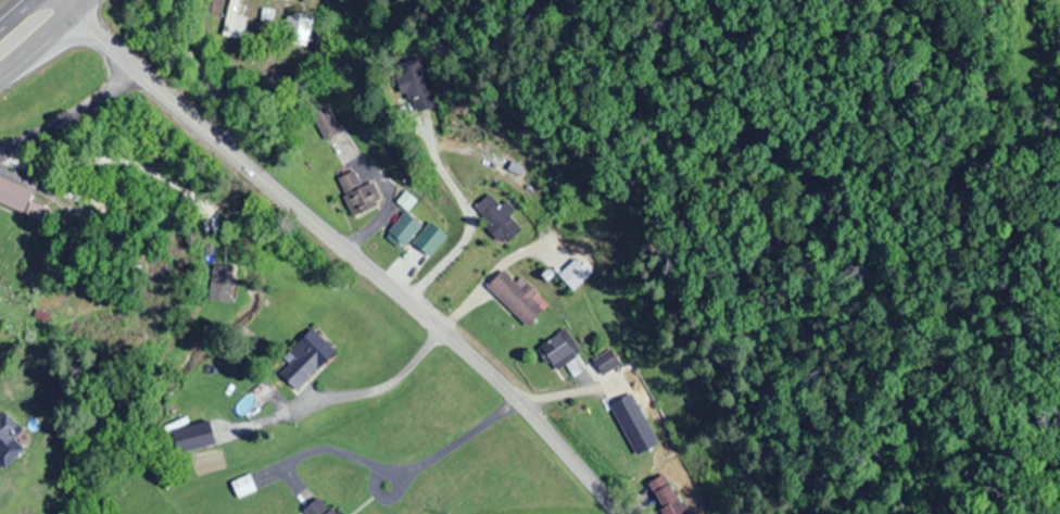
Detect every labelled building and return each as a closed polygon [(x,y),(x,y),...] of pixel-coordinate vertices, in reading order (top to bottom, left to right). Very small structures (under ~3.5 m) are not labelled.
[(223,0),(201,0),(199,11),(220,15),(223,0)] [(274,23),(274,9),(262,9),(262,23),(274,23)] [(245,19),(233,15),(227,36),(240,39),(245,19)] [(313,44),(313,16),(285,16),(285,44),(313,44)] [(422,108),(420,80),(397,82),(398,95),(413,94),(414,109),(422,108)] [(309,112),(324,139),(341,130),(326,103),(309,112)] [(373,181),(361,186),(354,170),(336,177),(352,215),(382,202),(373,181)] [(0,177),(0,203),(40,219),(44,208),(27,201),(32,190),(0,177)] [(406,211),(416,201),(406,191),(396,201),(406,211),(384,234),(399,249),(421,226),(406,211)] [(515,210),(506,200),(499,206),(489,193),(473,206),(504,243),(521,229),(509,214),(515,210)] [(415,245),(430,258),(447,236),(432,224),(415,245)] [(210,244),(211,291),(224,291),(223,244),(210,244)] [(589,275),(573,258),(556,275),(572,291),(589,275)] [(526,282),(520,288),(502,269),(485,285),(525,327),(542,310),(531,298),(536,293),(526,282)] [(279,358),(286,365),(277,374),(294,390),(333,351),(310,328),(279,358)] [(550,372),(581,355),(567,329),(536,347),(550,372)] [(634,455),(656,444),(632,393),(609,404),(634,455)] [(22,448),(11,438),(20,429),(3,411),(0,415),(0,465),(2,468),(22,448)] [(172,453),(211,445),(207,421),(168,429),(172,453)] [(666,473),(646,483),(662,513),(687,513),(666,473)] [(230,482),(235,497),(254,491),(252,484),(249,484),(247,476),(230,482)] [(332,506),(326,510),(317,497),(299,510),(302,513),(338,513),(332,506)]
